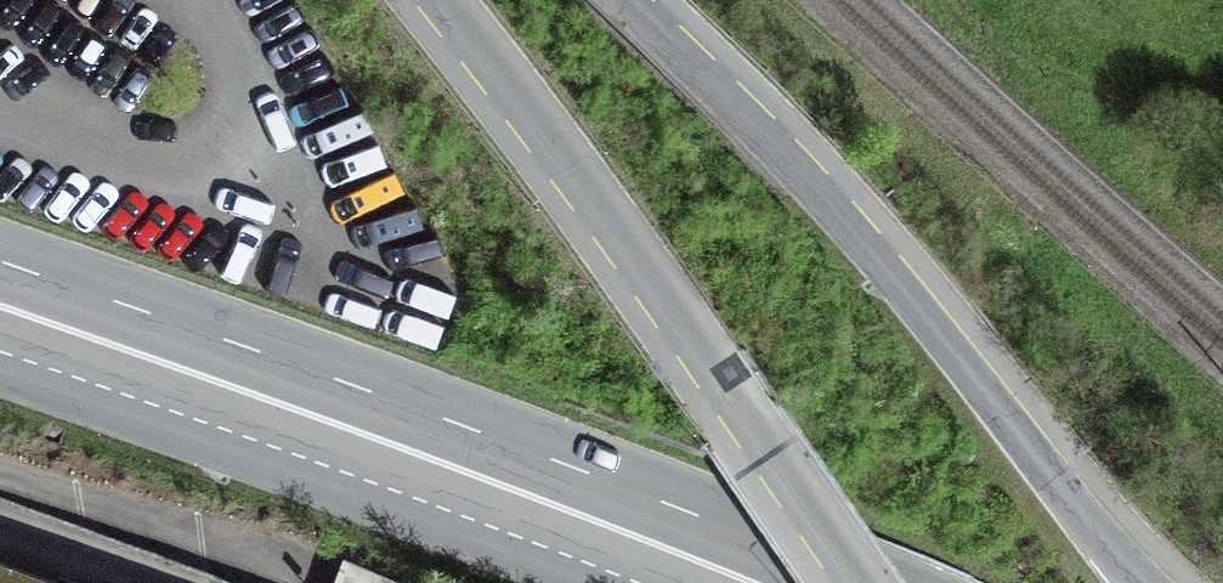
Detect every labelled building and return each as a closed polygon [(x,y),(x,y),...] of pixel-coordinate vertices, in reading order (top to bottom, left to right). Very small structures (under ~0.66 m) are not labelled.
[(0,563),(0,582),(56,582),(0,563)]
